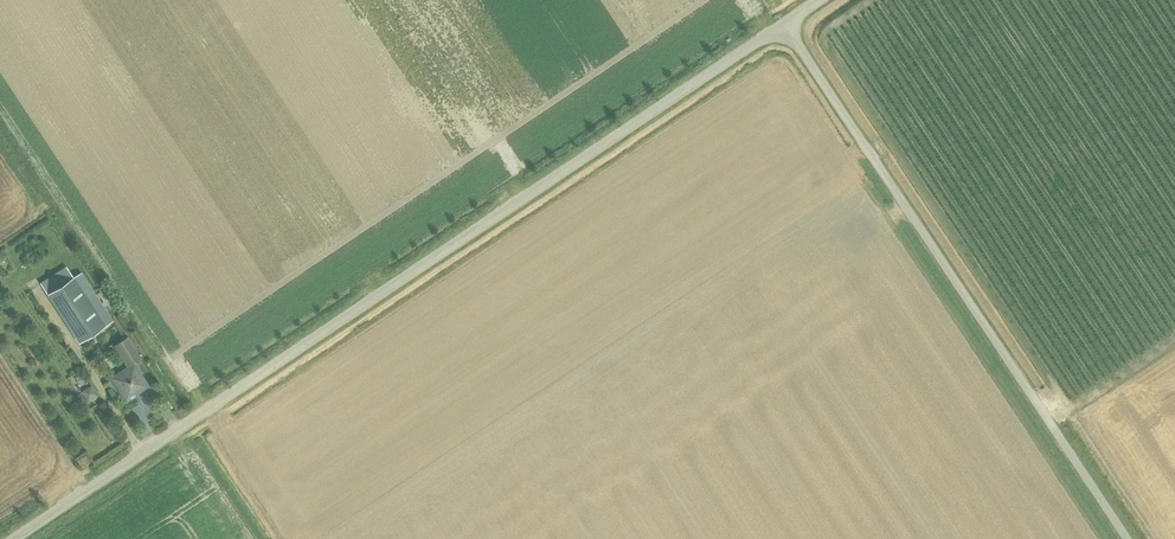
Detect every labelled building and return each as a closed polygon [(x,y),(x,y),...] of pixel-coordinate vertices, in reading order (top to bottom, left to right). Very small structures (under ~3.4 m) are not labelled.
[(79,343),(105,326),(113,320),(93,291),(85,296),(66,266),(40,283),(79,343)] [(128,367),(111,378),(127,402),(138,394),(144,403),(155,396),(149,387),(150,387),(134,363),(141,358),(127,337),(114,345),(125,363),(128,367)] [(77,372),(69,378),(75,387),(83,381),(77,372)] [(76,390),(82,403),(94,398),(87,385),(76,390)] [(86,455),(78,460),(83,466),(85,465),(87,463),(90,461),(86,455)]
